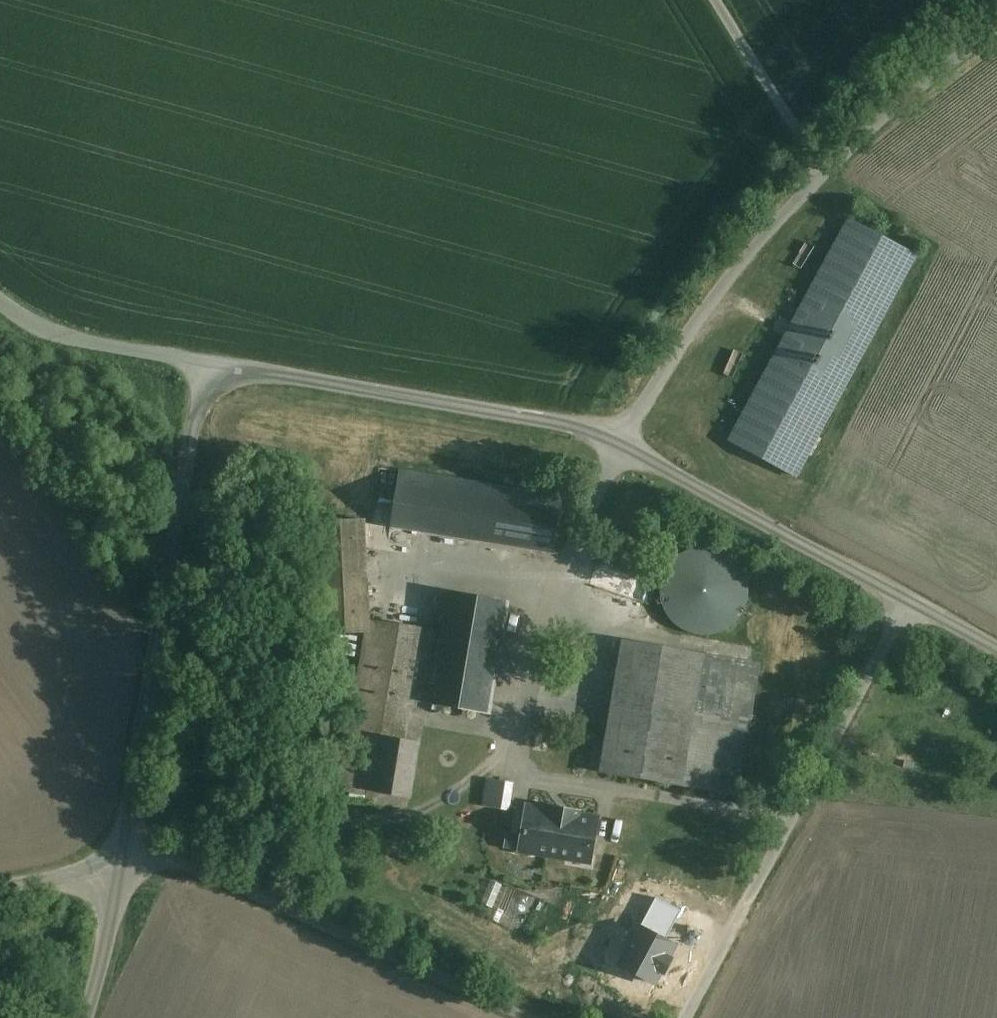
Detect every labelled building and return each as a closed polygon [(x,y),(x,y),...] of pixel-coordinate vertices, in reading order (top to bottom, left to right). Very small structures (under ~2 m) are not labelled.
[(849,220),(730,441),(795,476),(915,256),(849,220)] [(391,527),(399,471),(379,468),(370,523),(391,527)] [(563,497),(399,471),(391,527),(554,553),(563,497)] [(317,635),(358,634),(354,520),(313,522),(317,635)] [(603,547),(597,566),(656,586),(663,566),(603,547)] [(656,586),(597,566),(591,587),(650,605),(656,586)] [(684,635),(690,634),(697,632),(702,628),(706,623),(710,617),(711,611),(711,604),(710,598),(707,592),(703,586),(698,582),(692,579),(685,578),(679,578),(672,580),(666,583),(661,588),(658,593),(655,599),(654,606),(655,613),(657,619),(660,625),(665,629),(671,633),(677,635),(684,635)] [(508,601),(448,592),(435,667),(432,685),(430,700),(489,710),(490,710),(508,601)] [(414,742),(403,740),(405,732),(413,682),(432,685),(435,667),(432,666),(438,631),(368,620),(340,787),(410,799),(419,743),(414,742)] [(869,634),(853,625),(847,636),(857,641),(863,644),(869,634)] [(703,655),(623,641),(601,772),(681,786),(703,655)] [(703,655),(681,786),(737,795),(759,664),(703,655)] [(415,733),(405,732),(403,740),(414,742),(415,733)] [(560,810),(551,809),(550,812),(527,808),(527,810),(514,808),(512,825),(510,834),(522,836),(520,850),(590,861),(596,824),(597,819),(577,816),(577,813),(568,812),(568,815),(559,813),(560,810)] [(641,886),(626,905),(683,947),(697,928),(641,886)]
